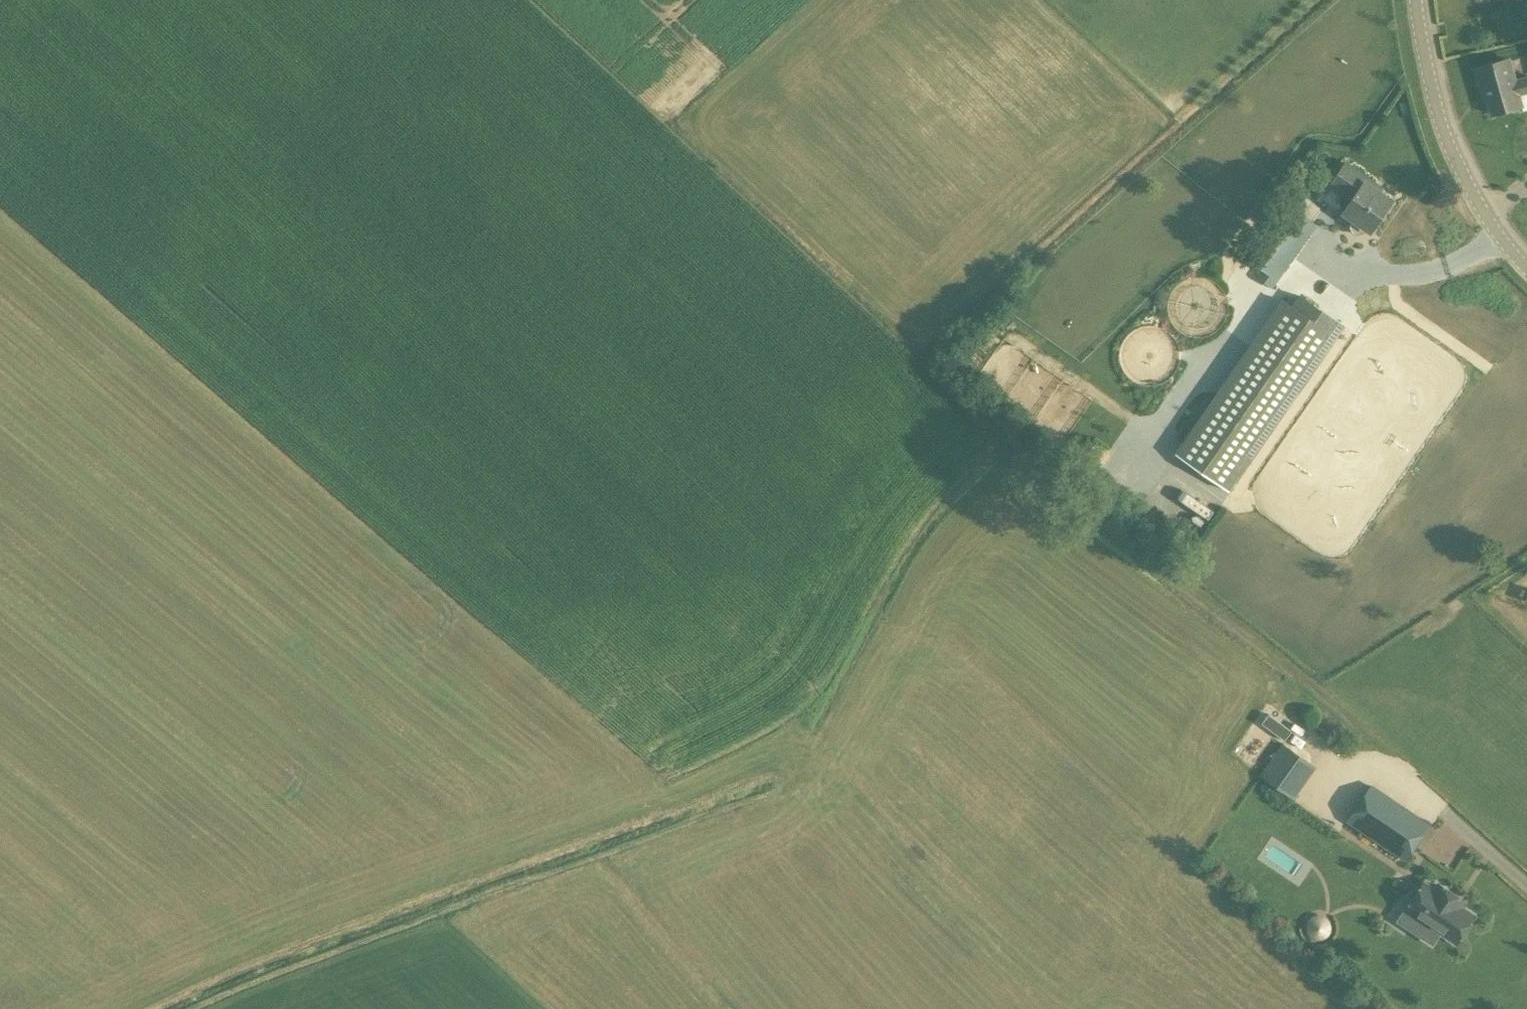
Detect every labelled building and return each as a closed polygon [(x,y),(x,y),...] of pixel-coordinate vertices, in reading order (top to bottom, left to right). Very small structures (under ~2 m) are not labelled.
[(1520,96),(1526,94),(1526,75),(1516,78),(1510,58),(1476,68),(1484,98),(1488,97),(1492,113),(1523,105),(1520,96)] [(1343,212),(1352,218),(1350,222),(1350,227),(1352,231),(1357,235),(1361,235),(1365,234),(1369,230),(1371,231),(1392,200),(1343,165),(1330,185),(1352,200),(1343,212)] [(1272,288),(1316,224),(1302,215),(1313,200),(1293,187),(1244,258),(1262,270),(1257,277),(1272,288)] [(1229,492),(1269,434),(1345,326),(1305,298),(1299,308),(1289,302),(1180,458),(1229,492)] [(1282,742),(1259,774),(1294,799),(1317,767),(1282,742)] [(1371,786),(1347,821),(1392,851),(1392,850),(1405,859),(1414,846),(1428,825),(1401,806),(1371,786)] [(1464,902),(1454,895),(1438,884),(1434,889),(1424,883),(1413,899),(1423,906),(1409,928),(1432,943),(1440,932),(1456,943),(1474,916),(1461,907),(1464,902)]
